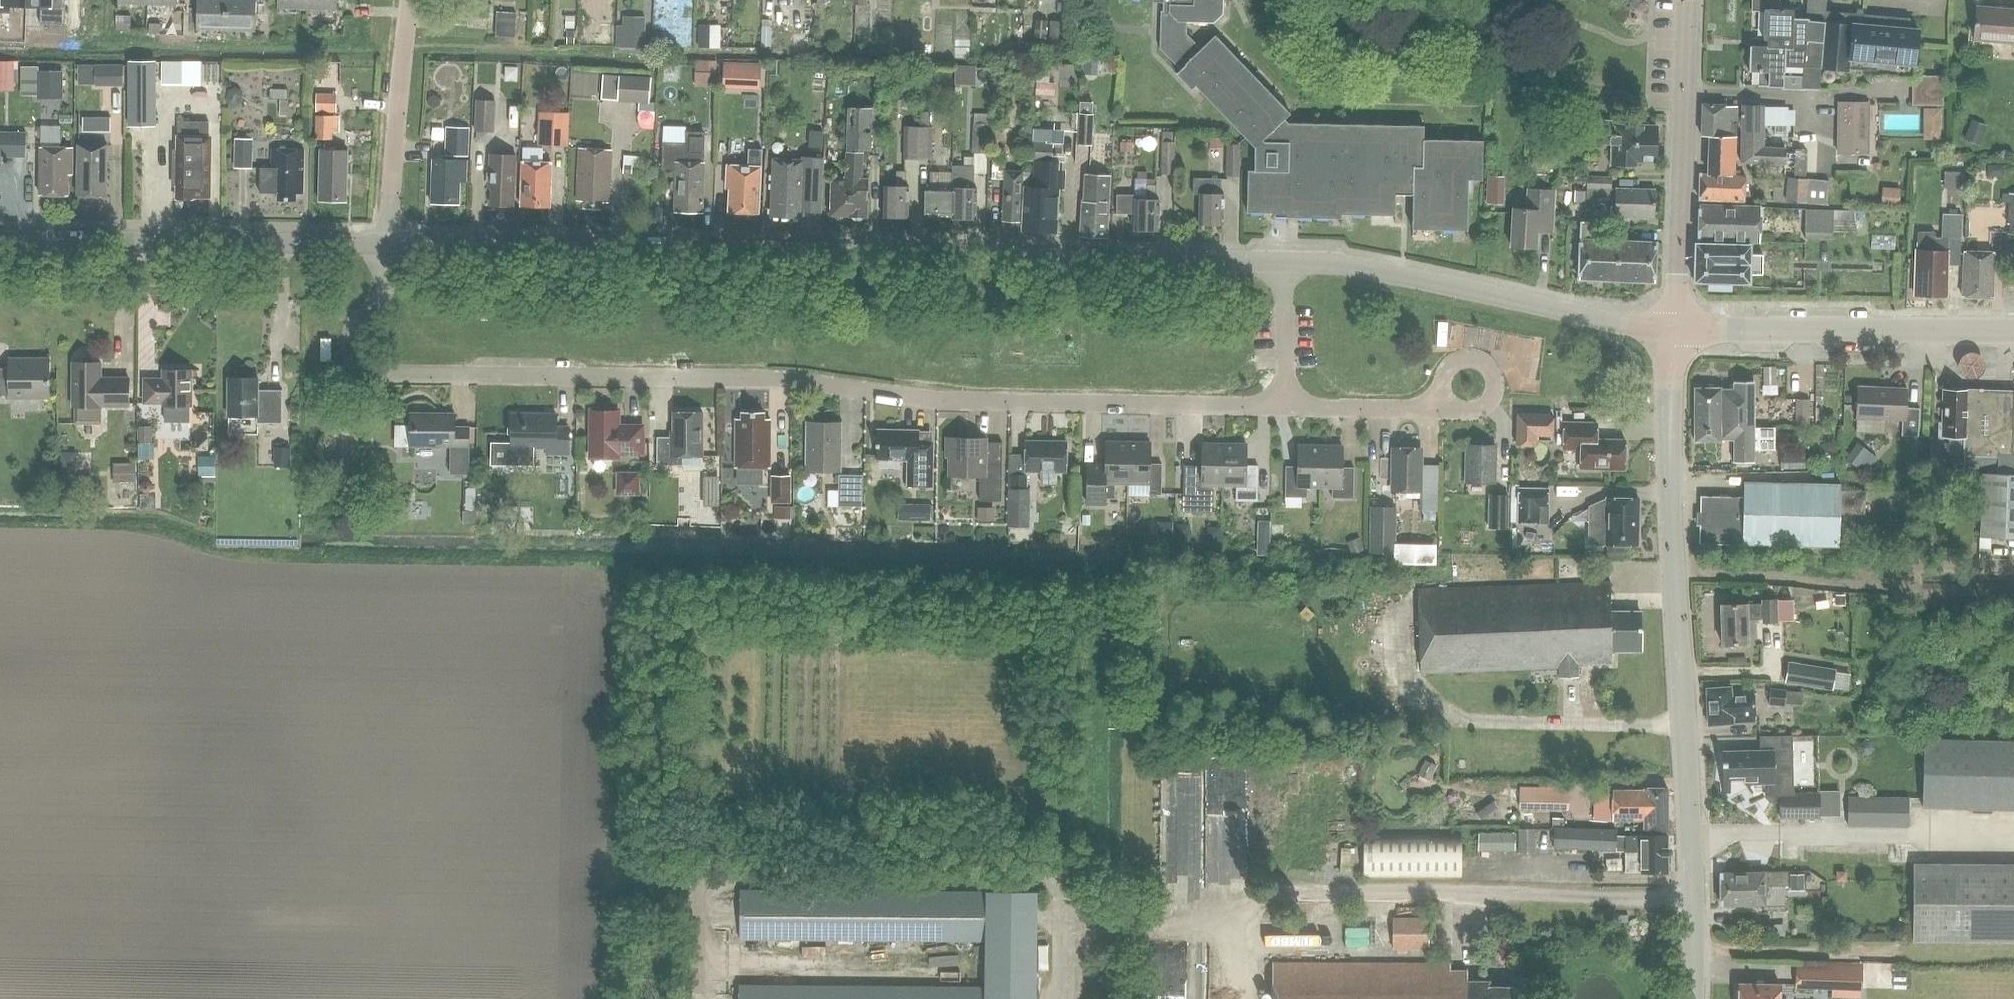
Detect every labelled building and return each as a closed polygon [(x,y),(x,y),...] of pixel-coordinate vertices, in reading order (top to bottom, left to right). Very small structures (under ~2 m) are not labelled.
[(13,14),(13,6),(27,6),(27,0),(0,0),(0,13),(13,14)] [(27,6),(41,7),(41,24),(65,25),(66,0),(27,0),(27,6)] [(226,31),(227,0),(198,0),(197,30),(214,31),(213,40),(226,41),(226,31)] [(226,31),(255,32),(256,23),(256,13),(256,0),(227,0),(226,31)] [(278,8),(308,9),(308,0),(278,0),(278,8)] [(308,9),(337,9),(338,0),(308,0),(308,9)] [(857,14),(867,15),(867,0),(858,0),(857,14)] [(1153,2),(1164,3),(1163,11),(1161,11),(1160,49),(1180,70),(1176,73),(1192,90),(1196,86),(1255,148),(1255,171),(1248,171),(1247,213),(1287,214),(1287,218),(1342,219),(1342,215),(1396,216),(1396,196),(1413,196),(1413,230),(1468,232),(1469,181),(1483,182),(1483,142),(1424,141),(1424,127),(1289,124),(1285,120),(1291,115),(1215,36),(1201,50),(1187,35),(1187,23),(1214,24),(1223,15),(1223,0),(1153,0),(1153,2)] [(1752,11),(1764,12),(1763,40),(1767,40),(1769,40),(1781,40),(1781,48),(1807,48),(1808,44),(1822,44),(1823,35),(1824,24),(1824,23),(1825,19),(1825,15),(1824,15),(1809,14),(1807,14),(1807,19),(1793,18),(1793,10),(1780,10),(1780,0),(1752,0),(1752,11)] [(1976,7),(1973,41),(2013,44),(2013,10),(1976,7)] [(496,12),(495,38),(517,38),(517,13),(496,12)] [(1820,67),(1820,68),(1850,71),(1851,59),(1915,65),(1915,63),(1918,32),(1909,31),(1910,21),(1910,19),(1840,12),(1839,24),(1837,36),(1823,35),(1822,44),(1820,67)] [(117,15),(116,28),(131,29),(131,16),(117,15)] [(575,16),(566,16),(566,28),(575,28),(575,16)] [(1046,20),(1034,19),(1032,43),(1044,44),(1046,20)] [(1049,54),(1063,55),(1065,22),(1051,21),(1049,54)] [(160,34),(161,24),(150,23),(149,34),(160,34)] [(324,24),(324,33),(335,33),(335,24),(324,24)] [(618,25),(617,48),(645,50),(646,26),(618,25)] [(772,27),(762,27),(762,46),(771,46),(772,27)] [(702,29),(701,49),(722,49),(723,29),(702,29)] [(575,30),(567,30),(567,44),(575,44),(575,30)] [(1749,47),(1749,71),(1761,71),(1760,87),(1784,88),(1785,72),(1785,67),(1820,67),(1822,44),(1808,44),(1807,48),(1781,48),(1781,40),(1769,40),(1769,47),(1749,47)] [(1082,58),(1082,69),(1085,69),(1085,75),(1098,75),(1099,58),(1082,58)] [(770,62),(770,75),(779,76),(780,63),(780,60),(770,60),(770,62)] [(15,62),(0,62),(0,92),(15,92),(15,62)] [(130,62),(129,126),(156,126),(156,62),(130,62)] [(183,85),(183,62),(162,62),(162,85),(183,85)] [(726,62),(725,90),(743,91),(744,63),(726,62)] [(96,87),(124,87),(123,65),(96,65),(96,87)] [(22,95),(38,95),(38,71),(38,67),(22,67),(22,95)] [(64,71),(38,71),(38,95),(38,98),(64,98),(64,71)] [(615,100),(616,74),(602,73),(600,99),(615,100)] [(616,74),(615,100),(642,101),(648,102),(649,76),(616,74)] [(229,89),(226,100),(228,105),(235,107),(241,104),(244,94),(240,88),(233,86),(229,89)] [(271,89),(270,99),(287,99),(288,90),(271,89)] [(336,112),(337,94),(316,93),(315,111),(336,112)] [(434,95),(429,98),(428,105),(434,108),(440,105),(440,99),(434,95)] [(494,132),(496,100),(477,99),(476,131),(494,132)] [(642,101),(641,110),(655,111),(656,102),(648,102),(642,101)] [(1080,102),(1080,113),(1093,114),(1093,103),(1080,102)] [(1736,151),(1737,106),(1724,106),(1724,104),(1702,104),(1701,135),(1709,136),(1708,155),(1735,156),(1736,151)] [(1869,154),(1870,104),(1839,104),(1839,153),(1869,154)] [(851,107),(849,150),(864,151),(874,152),(876,125),(883,125),(884,105),(873,105),(873,108),(851,107)] [(1785,163),(1786,148),(1763,148),(1765,105),(1742,105),(1740,162),(1785,163)] [(638,114),(638,117),(639,121),(640,125),(643,128),(655,129),(655,111),(641,110),(639,112),(638,114)] [(568,145),(569,113),(563,113),(544,112),(538,112),(537,145),(568,145)] [(930,126),(931,113),(920,112),(920,126),(906,126),(905,158),(931,159),(932,126),(930,126)] [(1093,114),(1080,113),(1078,113),(1077,143),(1093,144),(1094,114),(1093,114)] [(340,117),(333,116),(317,116),(317,139),(333,139),(333,132),(340,132),(340,117)] [(99,118),(99,134),(112,134),(112,118),(99,118)] [(1980,145),(1988,127),(1972,120),(1965,139),(1980,145)] [(1657,161),(1658,128),(1617,127),(1618,122),(1595,121),(1594,143),(1612,144),(1611,165),(1636,166),(1636,160),(1657,161)] [(987,124),(974,123),(973,153),(986,153),(987,124)] [(1032,142),(1032,126),(1024,125),(1020,129),(1020,142),(1032,142)] [(468,155),(468,128),(445,127),(444,155),(468,155)] [(1034,188),(1030,189),(1025,188),(1023,231),(1057,233),(1059,189),(1064,189),(1065,172),(1058,171),(1059,162),(1052,162),(1053,132),(1034,131),(1033,143),(1037,143),(1036,161),(1034,188)] [(27,132),(0,132),(0,157),(27,158),(27,132)] [(704,162),(705,133),(686,132),(685,143),(663,142),(662,169),(676,169),(676,181),(673,181),(671,183),(671,188),(673,190),(675,190),(675,212),(703,213),(704,190),(705,162),(704,162)] [(823,148),(824,132),(810,132),(810,148),(823,148)] [(1163,132),(1163,141),(1173,142),(1173,133),(1163,132)] [(177,148),(171,148),(171,174),(178,174),(178,197),(192,197),(192,196),(210,197),(210,138),(177,138),(177,148)] [(251,168),(251,139),(234,138),(233,167),(251,168)] [(1223,138),(1209,138),(1209,148),(1223,148),(1223,138)] [(1174,175),(1175,142),(1163,141),(1161,174),(1174,175)] [(1037,143),(1033,143),(1020,142),(1019,160),(1036,161),(1037,143)] [(1121,142),(1121,152),(1133,153),(1134,143),(1121,142)] [(321,143),(320,201),(347,201),(348,149),(326,149),(326,143),(321,143)] [(1240,177),(1241,145),(1228,144),(1227,176),(1240,177)] [(78,196),(93,196),(107,197),(108,145),(80,145),(78,196)] [(41,147),(41,195),(69,195),(69,176),(73,176),(74,147),(41,147)] [(580,147),(577,200),(585,200),(584,206),(603,207),(603,201),(609,202),(612,149),(580,147)] [(261,169),(260,193),(279,193),(279,199),(297,200),(297,193),(303,193),(304,150),(273,149),(272,169),(261,169)] [(1806,175),(1806,149),(1795,149),(1795,175),(1806,175)] [(759,213),(761,167),(762,150),(749,150),(748,166),(728,165),(727,189),(731,189),(730,211),(734,212),(736,216),(742,216),(745,212),(759,213)] [(833,177),(831,216),(853,217),(856,220),(861,221),(865,218),(868,218),(869,186),(863,186),(864,152),(849,151),(848,178),(833,177)] [(487,172),(487,180),(489,182),(492,182),(491,205),(514,205),(516,155),(490,154),(490,171),(487,172)] [(1735,160),(1735,156),(1708,155),(1708,159),(1708,174),(1700,173),(1699,199),(1744,201),(1745,176),(1739,175),(1740,171),(1735,171),(1735,160)] [(624,156),(624,173),(632,174),(633,165),(640,166),(641,157),(624,156)] [(774,159),(772,217),(802,218),(803,210),(822,211),(824,157),(804,156),(804,160),(774,159)] [(954,187),(953,217),(953,219),(977,220),(978,188),(973,188),(974,158),(964,157),(964,166),(953,166),(952,187),(954,187)] [(433,158),(432,202),(460,203),(460,181),(467,182),(468,159),(433,158)] [(1030,189),(1031,173),(1007,172),(1007,162),(995,161),(994,181),(1005,182),(1003,221),(1020,222),(1022,188),(1025,188),(1030,189)] [(523,163),(521,207),(551,208),(553,164),(523,163)] [(1988,165),(1988,177),(2004,177),(2004,166),(1988,165)] [(886,185),(885,217),(910,218),(911,186),(906,186),(907,171),(897,171),(897,185),(886,185)] [(1963,172),(1946,171),(1945,187),(1962,188),(1963,172)] [(954,187),(952,187),(939,186),(940,172),(930,172),(930,186),(926,186),(925,216),(953,217),(954,187)] [(1085,202),(1083,237),(1106,238),(1110,177),(1088,176),(1087,202),(1085,202)] [(1612,188),(1612,177),(1588,176),(1587,199),(1613,200),(1613,188),(1612,188)] [(1788,177),(1787,201),(1827,204),(1829,180),(1788,177)] [(1159,199),(1155,199),(1156,185),(1147,184),(1147,178),(1135,178),(1134,196),(1117,195),(1116,214),(1134,215),(1134,232),(1158,232),(1159,199)] [(1194,179),(1194,195),(1200,195),(1199,225),(1223,226),(1224,194),(1221,194),(1222,179),(1211,179),(1194,179)] [(1900,187),(1882,187),(1881,203),(1899,204),(1900,187)] [(1784,190),(1784,188),(1774,188),(1774,190),(1773,201),(1783,201),(1784,190)] [(1553,222),(1555,191),(1528,189),(1527,209),(1514,209),(1511,247),(1536,248),(1537,221),(1553,222)] [(1615,189),(1615,218),(1655,219),(1656,190),(1615,189)] [(2012,195),(2012,190),(2005,190),(2005,203),(2008,203),(2007,235),(2013,235),(2013,195),(2012,195)] [(1587,202),(1587,192),(1575,191),(1575,202),(1587,202)] [(1504,194),(1487,194),(1487,203),(1504,204),(1504,194)] [(1699,204),(1698,240),(1760,242),(1761,206),(1699,204)] [(1833,238),(1834,209),(1806,208),(1805,237),(1833,238)] [(1916,250),(1914,295),(1946,296),(1947,266),(1960,266),(1961,239),(1961,216),(1958,216),(1950,216),(1949,216),(1948,239),(1936,239),(1936,233),(1919,233),(1918,250),(1916,250)] [(1654,283),(1656,244),(1595,240),(1596,223),(1587,223),(1587,224),(1582,224),(1579,279),(1654,283)] [(1695,243),(1694,281),(1708,282),(1708,290),(1731,291),(1732,282),(1749,283),(1749,274),(1762,274),(1763,254),(1750,254),(1750,244),(1695,243)] [(1992,297),(1993,252),(1964,251),(1962,296),(1992,297)] [(331,361),(332,339),(322,339),(321,361),(331,361)] [(1973,378),(1979,376),(1983,373),(1986,368),(1987,363),(1985,357),(1981,353),(1976,351),(1971,351),(1965,353),(1962,357),(1960,363),(1960,368),(1963,373),(1968,376),(1973,378)] [(49,398),(49,359),(9,359),(10,371),(0,372),(0,397),(10,395),(10,398),(49,398)] [(101,378),(101,363),(73,363),(73,407),(75,407),(75,424),(101,424),(101,407),(101,406),(129,406),(129,378),(101,378)] [(1764,367),(1764,385),(1777,385),(1776,366),(1764,367)] [(144,379),(144,403),(164,403),(164,418),(187,418),(187,415),(190,415),(190,370),(164,370),(164,379),(144,379)] [(283,423),(283,390),(259,390),(259,378),(229,378),(229,417),(258,417),(258,423),(283,423)] [(1695,420),(1695,442),(1721,442),(1721,440),(1735,440),(1735,463),(1754,463),(1754,451),(1776,451),(1775,428),(1754,428),(1753,383),(1734,383),(1735,391),(1721,391),(1721,389),(1695,389),(1695,420)] [(1857,419),(1903,421),(1903,437),(1919,437),(1920,409),(1907,408),(1907,389),(1858,387),(1857,419)] [(1943,389),(1942,422),(1938,422),(1938,436),(1949,437),(1949,451),(1964,452),(1964,454),(2013,456),(2013,391),(1943,389)] [(1797,399),(1797,423),(1811,423),(1811,399),(1797,399)] [(619,455),(644,455),(644,427),(619,427),(619,411),(591,411),(591,459),(619,459),(619,455)] [(703,413),(674,412),(673,437),(658,437),(657,465),(684,466),(684,456),(703,457),(703,413)] [(455,427),(455,414),(411,413),(411,424),(396,424),(395,446),(452,447),(452,454),(451,476),(469,476),(469,454),(469,427),(455,427)] [(765,413),(742,413),(742,419),(736,419),(736,468),(771,468),(771,419),(765,419),(765,413)] [(1517,413),(1516,445),(1538,445),(1538,437),(1554,437),(1555,414),(1517,413)] [(493,443),(493,466),(536,466),(537,448),(547,448),(547,454),(569,454),(569,427),(557,427),(557,415),(513,414),(512,443),(493,443)] [(1597,439),(1597,423),(1564,422),(1563,449),(1581,449),(1580,468),(1624,469),(1625,440),(1597,439)] [(841,424),(808,423),(807,470),(840,471),(841,424)] [(152,442),(152,426),(138,426),(138,442),(152,442)] [(919,450),(920,431),(878,430),(877,459),(909,460),(908,486),(932,487),(933,450),(919,450)] [(987,442),(987,439),(947,438),(947,457),(949,457),(949,476),(980,476),(980,501),(1002,501),(1003,463),(987,463),(987,442)] [(1067,442),(1026,441),(1026,471),(1067,472),(1067,442)] [(1128,483),(1129,443),(1106,442),(1106,469),(1088,469),(1088,504),(1106,504),(1106,499),(1115,499),(1115,483),(1128,483)] [(1129,443),(1128,483),(1150,484),(1150,495),(1162,495),(1162,464),(1151,464),(1151,443),(1129,443)] [(1858,443),(1846,459),(1857,467),(1861,462),(1869,468),(1877,457),(1858,443)] [(1224,485),(1225,444),(1203,444),(1202,470),(1184,469),(1183,512),(1212,512),(1213,485),(1224,485)] [(1225,444),(1224,485),(1237,485),(1236,501),(1258,502),(1259,466),(1247,466),(1247,445),(1225,444)] [(1495,483),(1496,445),(1466,445),(1466,482),(1495,483)] [(275,446),(275,465),(291,465),(291,446),(275,446)] [(1320,487),(1321,446),(1299,446),(1298,467),(1286,467),(1286,497),(1307,498),(1308,487),(1320,487)] [(1321,446),(1320,487),(1333,487),(1333,498),(1354,498),(1354,468),(1343,468),(1343,447),(1321,446)] [(1420,493),(1421,448),(1394,448),(1393,493),(1420,493)] [(77,486),(77,475),(77,452),(61,452),(61,486),(77,486)] [(1963,465),(1963,453),(1950,453),(1950,465),(1963,465)] [(1783,454),(1784,470),(1806,470),(1806,460),(1806,454),(1783,454)] [(1964,455),(1964,468),(2013,470),(2013,456),(1964,455)] [(201,457),(201,477),(216,477),(216,457),(201,457)] [(1806,460),(1806,470),(1840,469),(1840,459),(1806,460)] [(114,483),(119,483),(137,482),(136,463),(113,463),(114,483)] [(618,492),(641,492),(641,469),(618,469),(618,492)] [(1956,472),(1956,491),(1976,491),(1976,473),(1956,472)] [(773,502),(792,502),(792,474),(773,474),(773,502)] [(839,474),(839,481),(839,506),(862,506),(862,475),(839,474)] [(1008,488),(1027,488),(1027,474),(1008,474),(1008,488)] [(1982,474),(1980,537),(2013,538),(2013,475),(1982,474)] [(144,481),(141,485),(141,490),(145,493),(149,493),(153,490),(153,484),(150,481),(144,481)] [(1702,496),(1700,543),(1840,546),(1840,514),(1866,515),(1866,491),(1841,490),(1841,486),(1744,484),(1743,497),(1702,496)] [(1547,505),(1547,488),(1517,487),(1517,505),(1518,505),(1517,522),(1539,523),(1539,505),(1547,505)] [(1031,527),(1031,489),(1009,489),(1009,526),(1031,527)] [(1490,494),(1490,528),(1510,528),(1510,494),(1490,494)] [(1638,545),(1639,498),(1607,498),(1606,522),(1590,522),(1589,544),(1638,545)] [(931,521),(931,504),(898,504),(898,521),(931,521)] [(780,506),(779,519),(794,519),(794,506),(780,506)] [(1371,506),(1371,555),(1396,555),(1397,506),(1377,506),(1371,506)] [(995,522),(995,509),(978,509),(978,522),(995,522)] [(464,511),(464,524),(475,524),(476,511),(464,511)] [(1158,522),(1158,534),(1173,535),(1174,522),(1158,522)] [(1259,522),(1259,557),(1272,557),(1272,523),(1259,522)] [(1181,526),(1181,550),(1195,550),(1195,526),(1181,526)] [(1208,527),(1208,550),(1221,550),(1221,527),(1208,527)] [(1360,540),(1348,545),(1351,553),(1363,548),(1360,540)] [(1623,559),(1623,546),(1607,545),(1607,559),(1623,559)] [(1611,612),(1611,582),(1419,590),(1421,673),(1560,669),(1561,679),(1579,678),(1579,665),(1613,664),(1613,653),(1642,652),(1641,612),(1611,612)] [(1836,595),(1836,606),(1845,606),(1845,595),(1836,595)] [(1762,624),(1777,624),(1776,600),(1762,601),(1762,605),(1721,605),(1723,645),(1748,644),(1748,618),(1762,618),(1762,624)] [(1833,691),(1836,670),(1789,663),(1786,683),(1833,691)] [(1734,723),(1756,721),(1754,690),(1732,691),(1731,687),(1707,689),(1709,725),(1734,723)] [(1769,688),(1768,702),(1784,704),(1785,689),(1769,688)] [(1760,751),(1724,752),(1724,781),(1725,794),(1731,794),(1731,781),(1758,780),(1758,783),(1768,783),(1769,793),(1774,799),(1780,799),(1780,794),(1794,794),(1793,736),(1760,736),(1760,751)] [(1925,739),(1923,809),(2013,811),(2013,741),(1925,739)] [(1426,760),(1418,775),(1430,780),(1437,766),(1426,760)] [(1249,832),(1249,761),(1211,761),(1211,776),(1231,776),(1231,807),(1229,807),(1229,820),(1234,820),(1234,832),(1249,832)] [(1565,809),(1566,789),(1521,788),(1520,808),(1565,809)] [(1645,830),(1668,830),(1668,788),(1644,789),(1644,791),(1613,791),(1613,821),(1645,821),(1645,830)] [(1780,799),(1780,818),(1821,818),(1822,794),(1820,794),(1794,794),(1780,794),(1780,799)] [(1909,827),(1909,798),(1849,798),(1848,826),(1909,827)] [(1476,813),(1481,819),(1498,807),(1494,801),(1476,813)] [(1617,829),(1555,828),(1555,848),(1626,850),(1626,871),(1641,871),(1641,872),(1668,872),(1668,836),(1617,835),(1617,829)] [(1535,829),(1519,829),(1519,853),(1535,853),(1535,829)] [(1479,834),(1479,851),(1515,850),(1515,833),(1479,834)] [(1364,879),(1461,880),(1462,835),(1364,834),(1364,879)] [(1914,940),(2013,941),(2013,865),(1914,865),(1914,940)] [(1837,871),(1836,881),(1847,881),(1847,872),(1837,871)] [(1764,887),(1788,886),(1788,872),(1764,872),(1764,873),(1721,873),(1721,905),(1765,905),(1764,887)] [(1791,872),(1791,889),(1806,889),(1806,872),(1791,872)] [(1037,892),(988,891),(988,892),(741,890),(740,918),(740,940),(942,941),(985,941),(985,987),(740,986),(740,998),(1036,998),(1037,892)] [(1396,919),(1396,951),(1431,951),(1431,919),(1396,919)] [(1517,987),(1490,987),(1490,982),(1468,982),(1468,971),(1450,971),(1451,963),(1273,963),(1273,998),(1517,998),(1517,987)] [(1861,989),(1862,965),(1833,964),(1833,966),(1797,965),(1797,987),(1861,989)] [(1740,996),(1740,998),(1780,998),(1781,984),(1740,984),(1737,987),(1737,993),(1740,996)]
